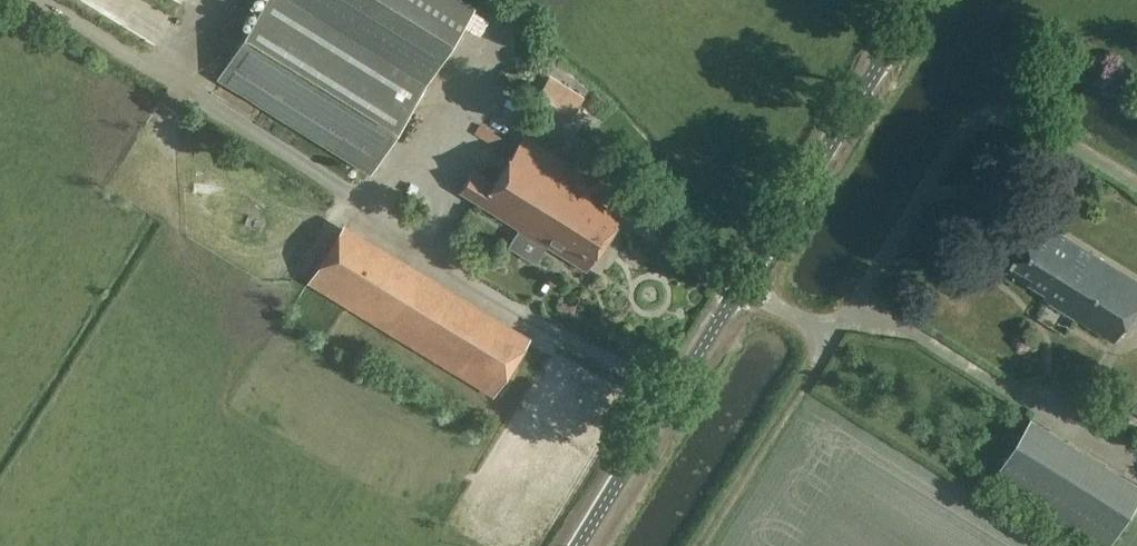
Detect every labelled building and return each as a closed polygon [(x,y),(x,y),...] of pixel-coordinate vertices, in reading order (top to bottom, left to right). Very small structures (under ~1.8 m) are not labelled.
[(477,7),(465,0),(268,0),(219,79),(372,174),(477,7)] [(535,101),(569,121),(585,95),(551,75),(535,101)] [(575,168),(523,136),(498,178),(477,165),(461,192),(586,268),(594,254),(599,257),(608,243),(603,240),(627,200),(601,184),(605,176),(579,161),(575,168)] [(405,276),(412,265),(343,224),(337,235),(308,282),(377,323),(405,276)] [(1046,227),(1040,237),(1032,233),(1012,265),(1033,277),(1029,284),(1046,294),(1043,299),(1114,341),(1136,302),(1136,281),(1046,227)] [(1136,504),(1136,482),(1033,417),(995,478),(1105,545),(1111,545),(1136,504)] [(513,530),(540,513),(518,479),(491,495),(513,530)]
